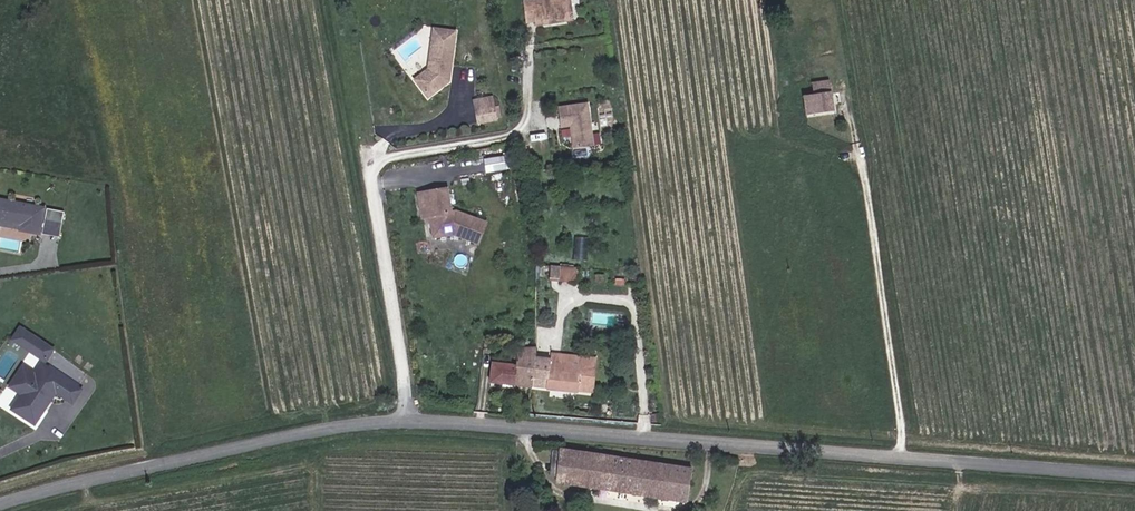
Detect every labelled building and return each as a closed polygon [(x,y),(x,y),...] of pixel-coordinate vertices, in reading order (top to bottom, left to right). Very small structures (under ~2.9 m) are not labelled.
[(524,0),(528,22),(571,14),(569,0),(526,0),(524,0)] [(433,67),(420,77),(432,93),(453,78),(458,32),(437,31),(433,67)] [(419,74),(425,67),(418,61),(412,68),(419,74)] [(813,113),(833,110),(830,90),(810,93),(813,113)] [(498,117),(494,95),(477,98),(481,120),(498,117)] [(590,104),(562,107),(563,125),(576,124),(576,128),(574,128),(576,147),(594,146),(590,104)] [(486,156),(486,170),(510,169),(510,156),(486,156)] [(449,188),(429,192),(433,216),(436,237),(457,234),(480,243),(488,222),(458,212),(453,212),(449,188)] [(425,217),(433,216),(429,192),(422,193),(425,217)] [(47,204),(0,196),(0,225),(42,232),(47,204)] [(60,235),(65,210),(49,207),(43,232),(60,235)] [(576,237),(576,256),(585,256),(585,237),(576,237)] [(552,264),(551,278),(574,280),(575,265),(552,264)] [(554,359),(537,358),(537,350),(518,348),(517,365),(495,362),(493,384),(535,388),(551,389),(582,392),(596,394),(597,387),(598,367),(599,357),(586,355),(566,353),(554,352),(554,359)] [(89,385),(44,358),(36,370),(23,362),(8,386),(22,394),(13,408),(40,425),(60,392),(78,403),(89,385)] [(695,468),(566,450),(561,484),(569,485),(690,503),(695,468)]
